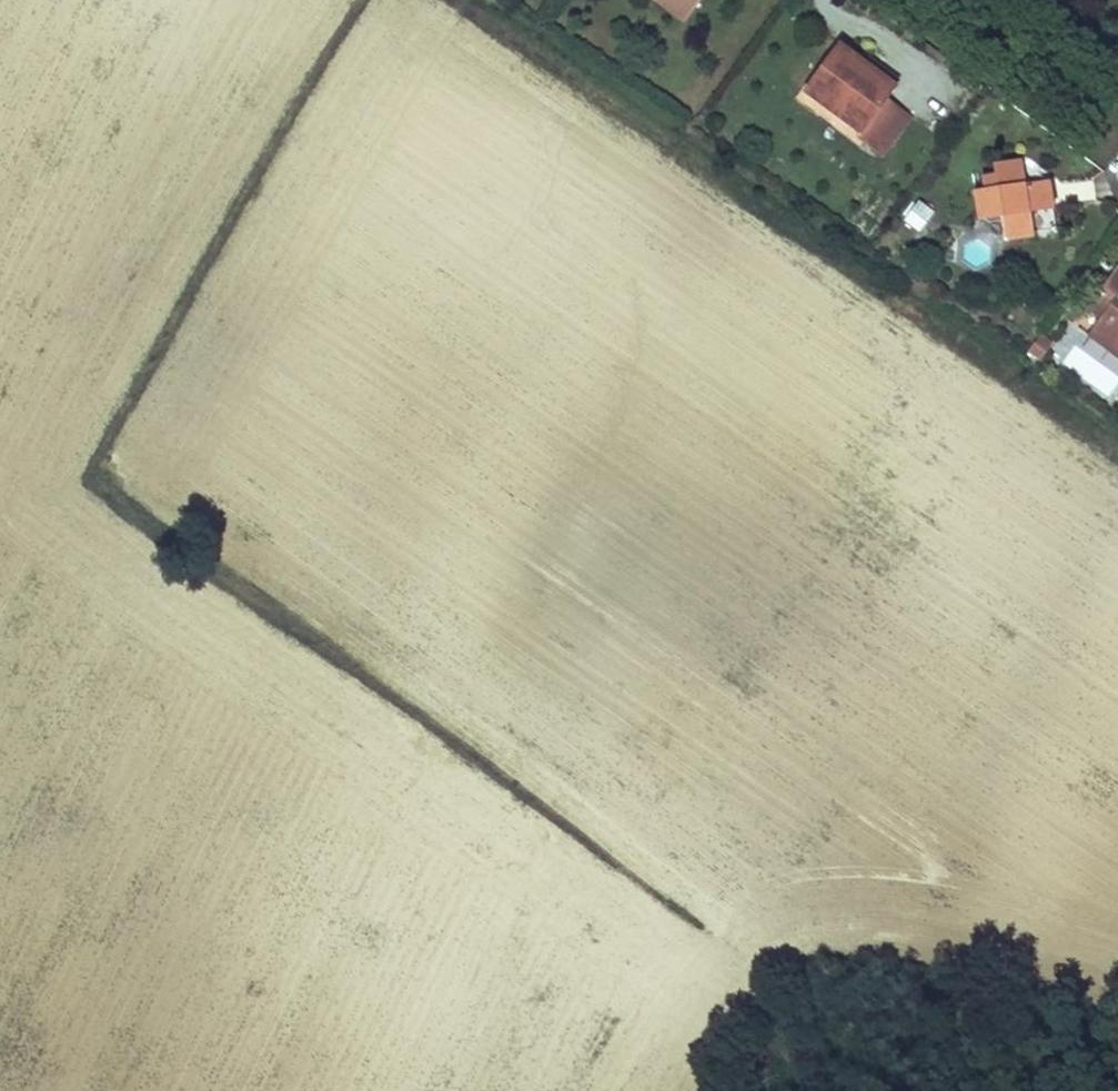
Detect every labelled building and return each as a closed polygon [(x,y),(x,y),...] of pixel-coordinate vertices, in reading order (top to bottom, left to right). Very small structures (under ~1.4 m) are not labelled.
[(694,10),(681,1),(675,9),(663,0),(647,0),(683,26),(694,10)] [(675,9),(681,1),(694,10),(701,0),(663,0),(675,9)] [(806,94),(859,132),(851,143),(871,156),(899,117),(881,104),(892,89),(863,68),(838,50),(806,94)] [(863,68),(892,89),(897,82),(869,61),(863,68)] [(907,123),(899,117),(871,156),(878,162),(907,123)] [(1001,240),(1056,235),(1048,183),(1016,161),(992,164),(993,178),(983,179),(984,190),(971,192),(974,219),(998,217),(1001,240)] [(918,229),(934,208),(918,196),(902,218),(918,229)] [(1111,261),(1088,291),(1096,297),(1085,311),(1094,318),(1081,336),(1117,363),(1117,266),(1111,261)]
